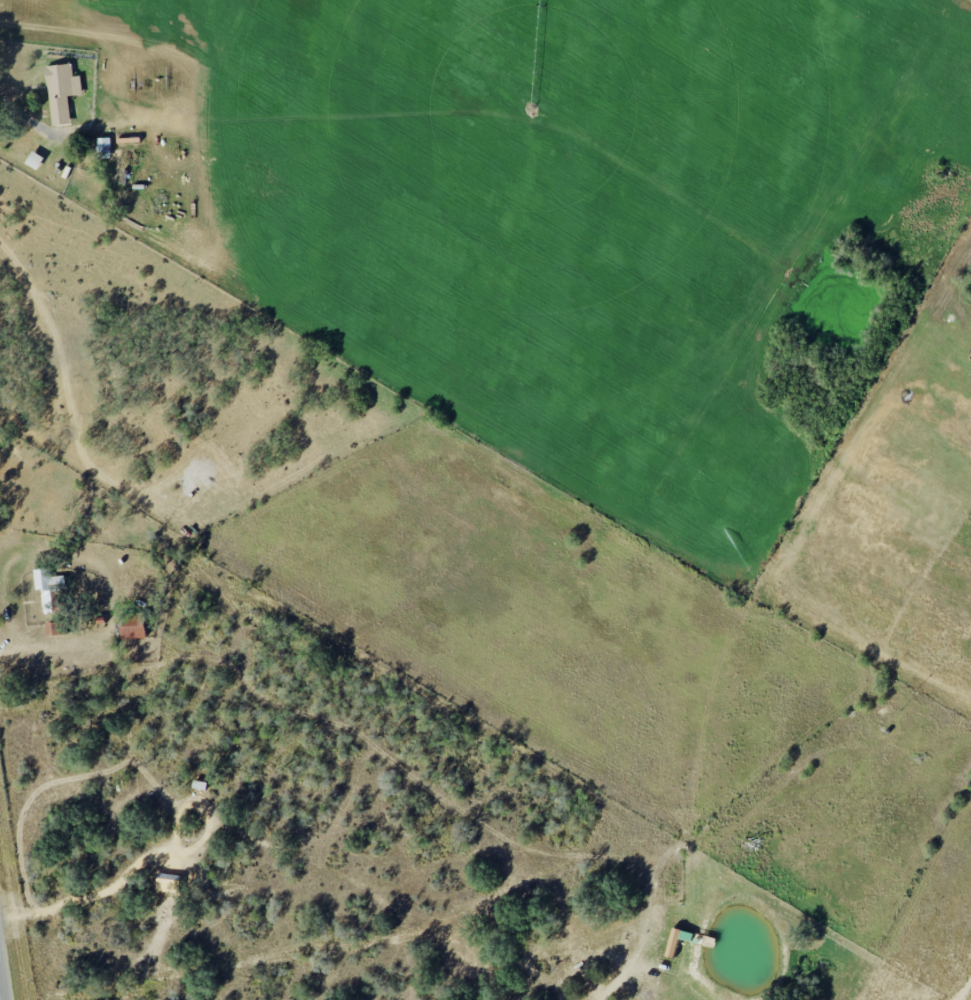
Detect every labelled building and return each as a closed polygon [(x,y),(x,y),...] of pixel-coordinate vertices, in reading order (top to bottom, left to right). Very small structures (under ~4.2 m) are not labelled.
[(47,66),(51,126),(71,124),(69,96),(82,95),(81,76),(74,76),(73,64),(47,66)] [(97,158),(111,158),(110,137),(96,138),(97,158)] [(25,163),(37,170),(44,158),(33,151),(25,163)] [(35,590),(42,589),(43,613),(53,613),(52,594),(66,593),(65,575),(51,576),(51,568),(34,569),(35,590)] [(120,639),(145,639),(145,614),(120,614),(120,639)] [(63,634),(62,621),(46,623),(47,636),(63,634)] [(180,885),(181,875),(158,874),(158,884),(180,885)]
